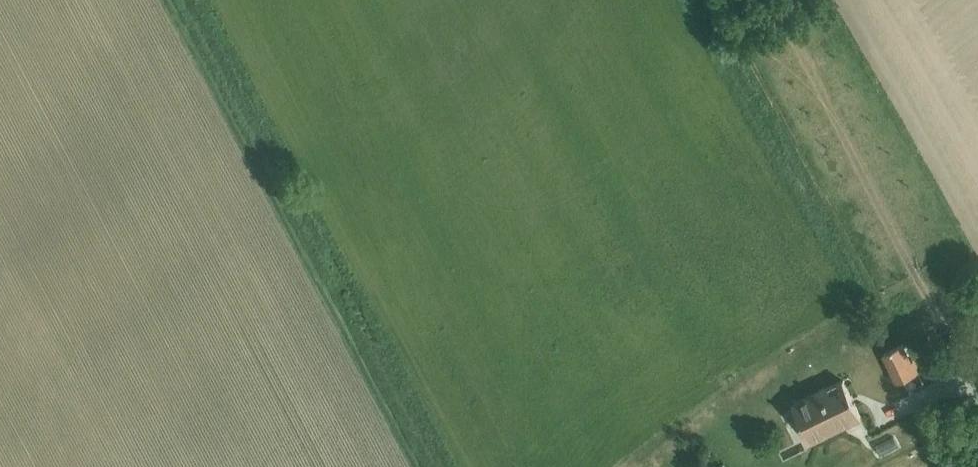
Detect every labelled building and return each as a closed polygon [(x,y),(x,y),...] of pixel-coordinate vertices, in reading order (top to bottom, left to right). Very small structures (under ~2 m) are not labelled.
[(902,352),(886,361),(902,390),(915,384),(918,383),(902,352)] [(843,380),(793,404),(811,442),(862,417),(843,380)]
